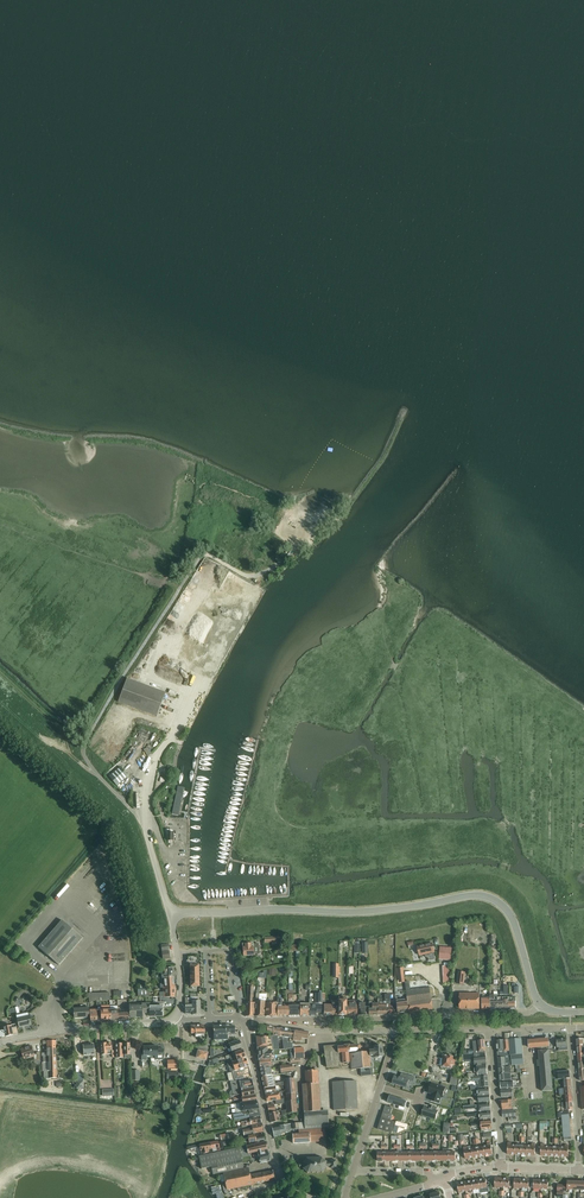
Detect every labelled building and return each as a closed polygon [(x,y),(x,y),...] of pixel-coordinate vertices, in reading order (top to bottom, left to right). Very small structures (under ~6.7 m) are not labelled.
[(127,678),(118,702),(157,716),(166,693),(127,678)] [(128,776),(121,767),(109,777),(117,786),(128,776)] [(166,830),(166,835),(167,839),(167,842),(168,842),(168,843),(172,843),(172,842),(175,842),(175,831),(172,831),(172,830),(166,830)] [(61,920),(38,948),(58,966),(82,938),(61,920)] [(253,943),(242,944),(243,956),(254,955),(254,954),(256,954),(258,954),(257,944),(253,944),(253,943)] [(429,961),(435,959),(434,952),(432,943),(418,946),(419,955),(425,954),(426,956),(427,957),(428,957),(429,961)] [(450,959),(451,949),(440,948),(439,958),(450,959)] [(191,987),(199,987),(199,965),(198,965),(198,957),(188,957),(188,966),(190,966),(191,987)] [(459,973),(457,983),(465,984),(466,980),(473,981),(474,971),(475,965),(467,964),(465,973),(459,973)] [(161,978),(164,978),(164,979),(167,979),(167,978),(173,977),(173,968),(164,968),(161,968),(161,978)] [(160,989),(163,988),(174,988),(174,977),(173,977),(167,978),(167,979),(164,979),(165,984),(160,984),(160,989)] [(149,996),(148,989),(148,985),(140,986),(140,989),(138,990),(138,997),(149,996)] [(247,987),(247,1002),(245,1002),(245,1017),(254,1017),(255,1003),(251,1003),(251,999),(252,999),(253,997),(253,987),(247,987)] [(256,991),(255,1017),(264,1017),(265,1001),(266,1001),(266,992),(262,992),(262,994),(259,994),(259,991),(259,987),(257,987),(256,991)] [(406,999),(408,1013),(432,1009),(430,994),(429,987),(405,991),(406,996),(406,997),(406,999)] [(164,992),(161,993),(159,993),(160,995),(160,997),(164,997),(174,997),(176,989),(174,988),(163,988),(164,992)] [(490,1002),(490,1009),(497,1009),(497,999),(498,999),(498,998),(497,998),(497,992),(494,992),(494,994),(494,995),(494,999),(493,999),(493,1002),(490,1002)] [(459,993),(459,1009),(479,1009),(479,993),(459,993)] [(193,1015),(200,1015),(200,1001),(198,1001),(198,994),(191,994),(191,998),(192,998),(193,1006),(185,1006),(185,1014),(193,1014),(193,1015)] [(309,1004),(308,1016),(316,1016),(316,1013),(321,1013),(321,1000),(321,994),(315,994),(315,1004),(312,1004),(312,999),(309,999),(309,1004)] [(482,1009),(490,1009),(490,1002),(493,1002),(493,999),(494,999),(494,995),(490,995),(490,998),(482,998),(482,1009)] [(338,1001),(338,1016),(346,1015),(346,998),(338,998),(338,1001)] [(277,1003),(277,1016),(288,1016),(288,1006),(284,1006),(284,1005),(281,1005),(281,999),(277,999),(277,1003)] [(396,1001),(397,1013),(397,1014),(407,1012),(407,1013),(408,1013),(406,999),(396,1001)] [(266,1003),(265,1017),(277,1016),(277,1003),(276,1003),(276,1002),(273,1002),(273,1003),(271,1003),(271,1000),(267,1000),(267,1003),(266,1003)] [(323,1009),(323,1016),(332,1015),(338,1016),(338,1001),(331,1001),(331,1005),(324,1005),(323,1009)] [(368,1007),(368,1015),(378,1015),(377,1005),(378,1005),(378,1004),(372,1004),(372,1001),(368,1001),(368,1007)] [(146,1004),(146,1013),(149,1013),(149,1017),(156,1016),(162,1016),(162,1006),(160,1003),(146,1004)] [(142,1013),(146,1013),(146,1004),(129,1004),(130,1017),(136,1016),(136,1017),(142,1017),(142,1013)] [(300,1004),(300,1016),(308,1016),(309,1004),(300,1004)] [(357,1015),(368,1015),(368,1007),(365,1007),(365,1004),(359,1004),(359,1009),(357,1009),(357,1015)] [(288,1006),(288,1016),(299,1016),(299,1005),(288,1006)] [(74,1018),(89,1017),(88,1008),(74,1009),(74,1014),(73,1014),(73,1015),(74,1015),(74,1018)] [(97,1010),(97,1021),(110,1020),(110,1010),(108,1010),(108,1009),(107,1009),(107,1010),(97,1010)] [(118,1011),(118,1020),(129,1019),(128,1013),(127,1013),(127,1010),(124,1010),(124,1013),(120,1013),(120,1011),(118,1011)] [(19,1027),(31,1025),(29,1016),(17,1018),(19,1027)] [(191,1026),(191,1033),(191,1034),(195,1034),(195,1035),(204,1035),(204,1025),(191,1026)] [(5,1036),(6,1037),(18,1034),(16,1027),(11,1028),(11,1026),(4,1027),(4,1030),(1,1031),(2,1037),(5,1036)] [(214,1040),(224,1040),(224,1026),(213,1026),(214,1040)] [(224,1026),(224,1040),(228,1040),(227,1035),(235,1034),(234,1027),(226,1027),(226,1026),(224,1026)] [(266,1026),(267,1032),(273,1033),(272,1035),(279,1036),(280,1029),(274,1028),(274,1027),(267,1026),(266,1026)] [(280,1029),(279,1036),(279,1037),(289,1038),(289,1039),(289,1042),(292,1043),(292,1042),(292,1041),(292,1040),(294,1030),(280,1028),(280,1029)] [(292,1041),(301,1042),(301,1039),(307,1039),(307,1032),(294,1030),(292,1040),(292,1041)] [(255,1037),(256,1045),(273,1043),(272,1037),(271,1036),(255,1037)] [(281,1042),(280,1050),(292,1049),(292,1043),(289,1042),(289,1039),(289,1038),(279,1037),(271,1036),(272,1037),(273,1043),(281,1042)] [(504,1057),(498,1058),(498,1066),(511,1065),(512,1065),(519,1065),(520,1065),(523,1065),(521,1039),(514,1040),(512,1040),(514,1055),(504,1056),(504,1057)] [(528,1041),(529,1048),(540,1047),(540,1051),(549,1050),(548,1039),(528,1041)] [(558,1049),(559,1051),(567,1050),(566,1039),(557,1040),(557,1048),(559,1047),(559,1049),(558,1049)] [(231,1052),(242,1049),(239,1040),(228,1044),(224,1046),(225,1049),(230,1047),(231,1052)] [(479,1052),(485,1052),(484,1040),(478,1040),(478,1043),(475,1043),(476,1050),(478,1050),(479,1052)] [(496,1041),(498,1058),(504,1057),(504,1056),(514,1055),(512,1040),(506,1040),(503,1040),(496,1041)] [(43,1049),(47,1049),(55,1049),(55,1041),(42,1041),(43,1044),(47,1044),(47,1047),(43,1047),(43,1049)] [(256,1045),(258,1053),(278,1050),(280,1050),(281,1042),(273,1043),(256,1045)] [(112,1058),(115,1057),(115,1051),(112,1051),(111,1043),(101,1044),(102,1055),(112,1054),(112,1058)] [(94,1051),(96,1051),(95,1049),(94,1049),(93,1044),(83,1045),(83,1055),(94,1054),(94,1051)] [(358,1051),(357,1045),(349,1046),(349,1045),(343,1045),(343,1046),(337,1047),(337,1045),(323,1047),(326,1068),(339,1067),(338,1064),(349,1063),(348,1052),(358,1051)] [(24,1060),(34,1057),(34,1061),(40,1061),(40,1058),(40,1052),(36,1052),(36,1055),(34,1055),(31,1046),(20,1050),(24,1060)] [(150,1047),(150,1056),(151,1056),(151,1059),(155,1059),(155,1060),(163,1059),(163,1049),(158,1050),(157,1046),(150,1047)] [(373,1058),(383,1057),(382,1046),(373,1047),(374,1052),(369,1052),(349,1054),(351,1070),(360,1069),(361,1076),(371,1075),(369,1056),(373,1056),(373,1058)] [(147,1056),(150,1056),(150,1047),(143,1047),(143,1051),(141,1051),(142,1060),(147,1060),(147,1056)] [(294,1049),(294,1059),(300,1058),(304,1058),(303,1048),(294,1049)] [(243,1050),(229,1055),(232,1062),(245,1057),(243,1050)] [(258,1053),(259,1060),(270,1059),(270,1060),(273,1059),(273,1058),(275,1058),(275,1055),(279,1055),(278,1050),(258,1053)] [(539,1060),(537,1060),(538,1066),(540,1066),(542,1091),(552,1090),(549,1050),(540,1051),(539,1051),(539,1060)] [(196,1058),(206,1060),(207,1053),(198,1051),(196,1058)] [(469,1068),(477,1067),(477,1065),(486,1064),(486,1057),(485,1057),(485,1053),(475,1054),(469,1054),(462,1055),(463,1061),(474,1060),(475,1064),(469,1065),(469,1068)] [(441,1058),(439,1065),(442,1066),(441,1068),(446,1069),(446,1067),(451,1068),(452,1064),(454,1065),(455,1060),(452,1059),(453,1057),(448,1056),(443,1055),(443,1059),(441,1058)] [(47,1056),(43,1056),(43,1072),(44,1072),(48,1071),(48,1064),(56,1063),(56,1056),(47,1056)] [(231,1062),(234,1071),(248,1066),(245,1057),(232,1062),(231,1062)] [(259,1060),(260,1068),(265,1067),(265,1068),(270,1067),(270,1068),(272,1068),(272,1063),(270,1064),(270,1060),(270,1059),(259,1060)] [(177,1060),(168,1061),(168,1069),(171,1069),(177,1069),(177,1060)] [(44,1072),(49,1072),(49,1071),(56,1071),(56,1063),(48,1064),(48,1071),(44,1072)] [(478,1076),(487,1075),(486,1064),(477,1065),(477,1067),(477,1069),(475,1069),(475,1073),(478,1072),(478,1076)] [(280,1067),(280,1072),(280,1073),(292,1071),(291,1065),(280,1066),(280,1067)] [(229,1081),(233,1080),(251,1079),(248,1066),(234,1071),(231,1072),(231,1071),(226,1072),(229,1081)] [(260,1068),(261,1077),(273,1075),(275,1075),(275,1074),(271,1074),(270,1068),(270,1067),(265,1068),(265,1067),(260,1068)] [(302,1084),(304,1122),(322,1122),(328,1122),(327,1111),(320,1111),(319,1084),(318,1084),(317,1071),(305,1072),(305,1084),(302,1084)] [(569,1071),(558,1072),(558,1080),(564,1079),(570,1079),(570,1071),(569,1071)] [(395,1076),(392,1084),(407,1088),(409,1080),(414,1082),(415,1077),(401,1073),(400,1077),(395,1076)] [(499,1074),(500,1081),(509,1080),(509,1081),(513,1081),(516,1081),(516,1077),(511,1077),(511,1073),(499,1074)] [(264,1088),(278,1086),(281,1086),(280,1082),(277,1083),(277,1084),(275,1084),(273,1075),(261,1077),(264,1088)] [(452,1075),(450,1083),(449,1084),(456,1086),(458,1077),(452,1075)] [(479,1088),(488,1087),(487,1076),(478,1077),(470,1078),(469,1078),(468,1079),(468,1080),(469,1080),(469,1081),(470,1081),(473,1081),(476,1081),(476,1080),(478,1080),(479,1088)] [(284,1079),(286,1094),(295,1094),(294,1079),(284,1079)] [(230,1082),(232,1090),(231,1091),(230,1092),(230,1093),(254,1089),(252,1080),(230,1082)] [(332,1082),(333,1096),(356,1095),(356,1081),(332,1082)] [(431,1083),(428,1093),(433,1094),(431,1100),(439,1103),(441,1097),(442,1097),(446,1088),(431,1083)] [(559,1095),(565,1094),(572,1094),(571,1086),(564,1087),(564,1088),(558,1088),(559,1095)] [(230,1097),(234,1096),(241,1094),(242,1096),(242,1097),(255,1094),(254,1089),(230,1093),(229,1093),(230,1095),(230,1097)] [(478,1102),(490,1101),(488,1089),(477,1089),(477,1094),(475,1094),(475,1099),(478,1099),(478,1102)] [(501,1090),(501,1098),(511,1097),(512,1099),(518,1099),(517,1089),(512,1089),(501,1090)] [(265,1094),(266,1102),(275,1101),(275,1103),(276,1103),(276,1105),(284,1104),(284,1099),(282,1099),(280,1099),(279,1092),(276,1092),(265,1094)] [(241,1099),(242,1103),(256,1101),(255,1094),(242,1097),(242,1096),(233,1098),(233,1101),(241,1099)] [(286,1110),(287,1114),(297,1112),(295,1094),(286,1094),(286,1101),(286,1110)] [(333,1096),(333,1110),(357,1109),(356,1095),(333,1096)] [(392,1096),(390,1104),(406,1109),(408,1101),(400,1098),(392,1096)] [(502,1100),(502,1110),(512,1109),(511,1100),(502,1100)] [(233,1121),(260,1116),(256,1101),(242,1103),(240,1103),(241,1112),(232,1114),(233,1121)] [(566,1102),(561,1103),(562,1107),(566,1107),(566,1110),(573,1109),(572,1102),(566,1102)] [(424,1106),(422,1116),(436,1120),(439,1111),(437,1110),(438,1107),(432,1106),(432,1109),(424,1106)] [(268,1112),(271,1123),(279,1122),(279,1119),(280,1119),(280,1116),(278,1116),(277,1112),(271,1113),(271,1112),(268,1112)] [(383,1113),(381,1118),(391,1121),(392,1115),(390,1115),(383,1113)] [(246,1126),(261,1123),(260,1117),(249,1119),(250,1121),(241,1122),(242,1125),(243,1125),(243,1127),(247,1127),(246,1126)] [(381,1118),(379,1124),(393,1128),(395,1122),(391,1121),(381,1118)] [(481,1130),(492,1129),(491,1121),(480,1121),(481,1123),(471,1124),(472,1127),(481,1126),(481,1130)] [(550,1121),(540,1121),(540,1130),(544,1130),(544,1127),(550,1127),(550,1121)] [(249,1135),(263,1132),(262,1123),(252,1125),(252,1129),(243,1131),(243,1136),(249,1134),(249,1135)] [(393,1128),(379,1124),(378,1129),(392,1134),(393,1128)] [(280,1134),(281,1134),(290,1133),(289,1130),(288,1125),(279,1126),(280,1134)] [(272,1128),(273,1137),(281,1135),(281,1134),(280,1134),(279,1126),(272,1128)] [(293,1135),(293,1138),(293,1144),(310,1143),(310,1142),(324,1142),(324,1129),(299,1131),(299,1134),(293,1135)] [(249,1143),(265,1140),(264,1133),(248,1137),(249,1143)] [(210,1143),(211,1149),(216,1148),(217,1151),(220,1150),(219,1149),(224,1148),(223,1141),(218,1142),(218,1141),(210,1143)] [(245,1147),(239,1148),(239,1151),(247,1150),(248,1154),(259,1151),(259,1153),(261,1153),(261,1151),(267,1149),(266,1142),(246,1146),(246,1147),(245,1147)] [(191,1146),(192,1149),(200,1148),(201,1154),(209,1153),(208,1150),(211,1149),(210,1143),(200,1145),(200,1144),(191,1146)] [(483,1146),(485,1155),(492,1154),(490,1143),(487,1143),(487,1146),(483,1146)] [(477,1147),(478,1157),(485,1155),(483,1146),(477,1147)] [(465,1159),(472,1158),(470,1149),(467,1149),(466,1147),(463,1148),(465,1159)] [(470,1149),(472,1158),(478,1157),(477,1147),(470,1149)] [(201,1169),(211,1167),(213,1175),(243,1168),(239,1151),(239,1148),(198,1157),(201,1169)] [(258,1157),(256,1158),(257,1162),(259,1161),(259,1163),(270,1161),(268,1152),(261,1153),(259,1153),(257,1154),(258,1157)] [(316,1158),(312,1159),(312,1158),(311,1158),(311,1159),(307,1159),(307,1158),(306,1158),(306,1159),(303,1163),(302,1162),(302,1163),(303,1163),(303,1164),(299,1164),(299,1168),(303,1168),(302,1168),(302,1169),(303,1170),(303,1169),(307,1173),(306,1173),(307,1173),(308,1173),(312,1172),(312,1173),(313,1173),(313,1172),(316,1172),(316,1173),(317,1173),(317,1172),(321,1172),(321,1173),(322,1173),(323,1172),(322,1172),(325,1168),(326,1169),(326,1168),(326,1167),(330,1167),(330,1168),(336,1168),(336,1161),(330,1161),(330,1162),(326,1162),(326,1161),(325,1162),(322,1159),(322,1158),(321,1158),(317,1158),(316,1158)] [(264,1183),(275,1179),(273,1171),(250,1176),(248,1168),(223,1174),(227,1190),(264,1183)] [(478,1180),(479,1189),(487,1188),(485,1179),(478,1180)] [(471,1181),(472,1190),(479,1189),(478,1180),(471,1181)] [(464,1182),(465,1192),(472,1190),(471,1181),(464,1182)] [(567,1189),(572,1189),(572,1181),(568,1181),(567,1185),(557,1185),(557,1197),(563,1197),(563,1191),(567,1191),(567,1189)] [(572,1181),(572,1189),(581,1190),(581,1181),(572,1181)] [(458,1193),(465,1192),(464,1182),(457,1184),(458,1193)] [(216,1197),(223,1197),(220,1185),(211,1188),(212,1194),(215,1193),(216,1197)]
